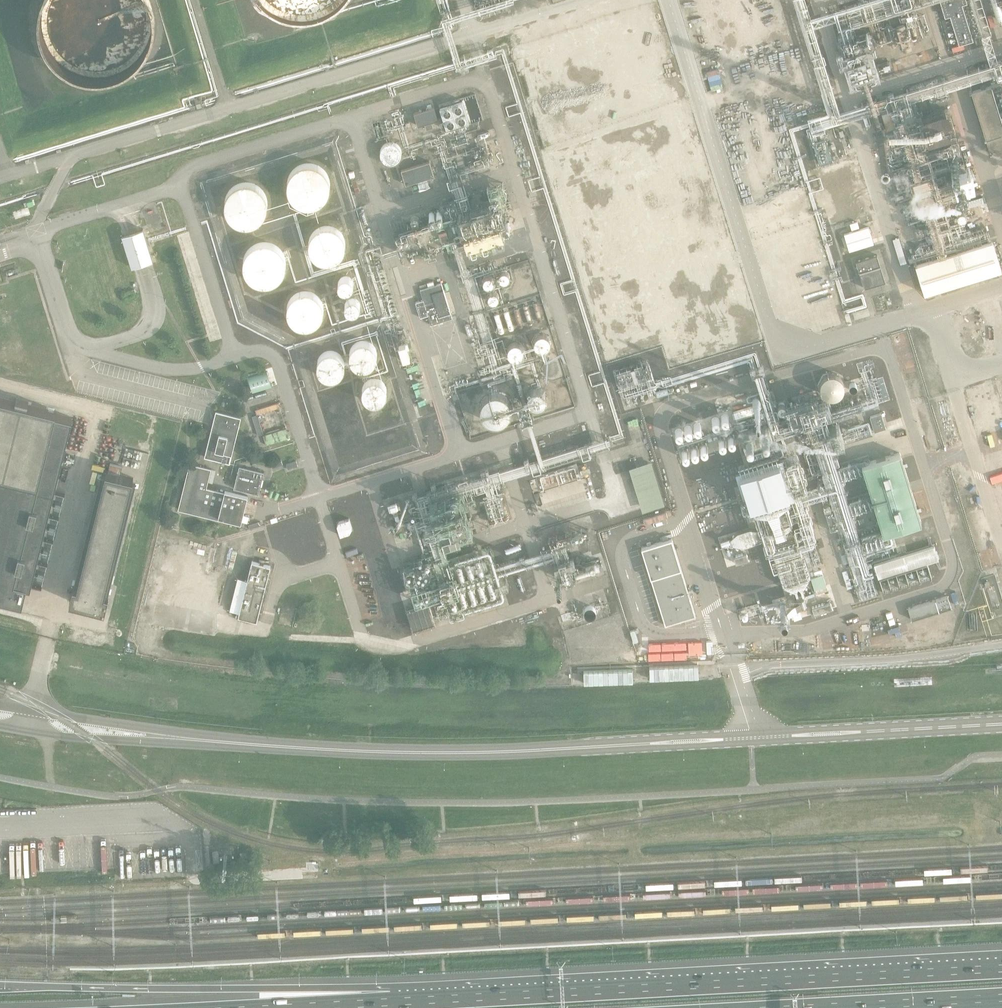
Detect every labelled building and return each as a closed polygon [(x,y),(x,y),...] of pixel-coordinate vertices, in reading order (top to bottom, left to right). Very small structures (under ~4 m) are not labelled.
[(157,20),(157,14),(156,9),(155,3),(153,0),(45,0),(44,5),(42,10),(42,16),(42,21),(42,27),(43,32),(45,38),(47,43),(49,48),(52,52),(56,57),(60,61),(64,64),(69,68),(73,70),(78,73),(84,74),(89,76),(95,76),(100,76),(106,76),(111,75),(117,74),(122,72),(127,70),(132,67),(136,63),(140,60),(144,55),(147,51),(150,46),(152,41),(154,36),(156,31),(156,25),(157,20)] [(268,0),(273,4),(278,7),(283,9),(288,11),(294,12),(299,13),(305,13),(310,13),(316,12),(321,10),(327,9),(332,6),(337,3),(341,0),(268,0)] [(973,40),(962,4),(967,3),(966,0),(939,0),(945,17),(950,16),(959,45),(973,40)] [(706,71),(712,92),(724,88),(718,68),(706,71)] [(971,91),(989,150),(996,148),(996,151),(1001,149),(1001,122),(991,85),(971,91)] [(461,95),(438,102),(447,134),(471,127),(461,95)] [(774,101),(753,107),(756,120),(777,115),(774,101)] [(949,105),(919,114),(926,136),(955,128),(949,105)] [(434,107),(413,113),(417,126),(424,124),(426,130),(432,127),(431,122),(437,119),(434,107)] [(400,152),(400,151),(400,147),(398,144),(396,143),(394,142),(391,141),(389,141),(386,142),(385,142),(383,144),(381,145),(380,147),(380,149),(380,151),(380,155),(382,158),(385,161),(387,161),(389,162),(393,161),(395,161),(397,159),(399,156),(400,154),(400,152)] [(429,161),(401,170),(405,185),(434,176),(429,161)] [(333,194),(333,190),(333,187),(331,183),(330,180),(327,177),(324,175),(321,173),(318,172),(314,171),(310,171),(306,172),(303,174),(300,176),(298,179),(296,182),(294,186),(294,189),(294,193),(294,197),(296,200),(298,203),(301,206),(304,208),(307,210),(311,210),(315,210),(318,210),(322,209),(325,207),(328,204),(330,201),(332,198),(333,194)] [(932,183),(916,188),(919,198),(935,193),(932,183)] [(760,186),(741,191),(743,198),(762,193),(760,186)] [(267,214),(267,210),(267,206),(266,203),(264,199),(262,196),(259,194),(256,192),(252,191),(249,190),(245,190),(241,191),(238,193),(235,195),(232,197),(230,200),(229,204),(228,208),(228,211),(228,215),(230,219),(232,222),(234,224),(237,227),(241,228),(244,229),(248,229),(252,229),(255,228),(259,226),(262,224),(264,221),(266,217),(267,214)] [(449,229),(454,247),(496,234),(486,200),(410,222),(415,239),(449,229)] [(857,222),(850,224),(851,230),(859,228),(857,222)] [(844,234),(849,251),(874,244),(868,226),(844,234)] [(350,250),(350,246),(350,242),(349,239),(347,236),(344,233),(341,230),(338,229),(335,227),(331,227),(327,227),(323,228),(320,230),(317,232),(315,235),(313,238),(311,242),(311,245),(311,249),(312,253),(313,256),(315,259),(318,262),(321,264),(324,265),(328,266),(332,266),(335,266),(339,264),(342,262),(345,260),(347,257),(349,254),(350,250)] [(121,236),(131,267),(142,264),(153,260),(143,229),(132,232),(121,236)] [(992,240),(915,263),(924,293),(1001,269),(992,240)] [(284,266),(284,262),(284,258),(282,254),(280,251),(278,248),(275,245),(271,243),(267,242),(263,242),(259,242),(255,244),(252,245),(249,248),(246,251),(244,254),(243,258),(242,262),(243,266),(244,270),(245,273),(248,277),(250,279),(254,282),(258,283),(261,284),(265,284),(269,283),(273,281),(276,279),(279,276),(282,273),(283,270),(284,266)] [(856,261),(864,288),(885,282),(877,255),(856,261)] [(510,282),(511,280),(510,278),(509,276),(507,274),(505,274),(503,274),(501,275),(499,276),(498,278),(498,280),(498,282),(500,284),(501,286),(503,286),(506,286),(508,285),(509,284),(510,282)] [(352,285),(353,282),(352,280),(351,277),(348,276),(346,275),(343,275),(341,277),(339,279),(338,281),(338,284),(339,287),(341,289),(343,290),(346,290),(349,289),(351,287),(352,285)] [(495,286),(495,284),(495,282),(494,280),(492,278),(490,277),(488,277),(486,278),(484,280),(483,281),(483,284),(483,286),(484,288),(486,289),(488,290),(490,290),(492,289),(494,288),(495,286)] [(441,284),(419,290),(422,300),(416,302),(421,318),(427,315),(430,325),(451,318),(441,284)] [(136,295),(134,289),(124,292),(125,298),(136,295)] [(323,311),(323,308),(323,305),(322,301),(320,298),(318,296),(315,293),(312,292),(309,291),(305,290),(302,291),(298,292),(295,293),(292,295),(290,298),(288,301),(287,304),(287,308),(287,311),(287,314),(289,318),(291,320),(293,323),(296,325),(299,326),(303,327),(306,327),(310,326),(313,325),(316,323),(319,321),(321,318),(322,315),(323,311)] [(500,302),(500,300),(500,298),(499,296),(497,294),(495,294),(492,294),(490,295),(489,297),(488,299),(488,301),(489,303),(490,305),(492,306),(495,306),(497,306),(499,304),(500,302)] [(360,309),(360,306),(360,304),(358,302),(356,300),(353,300),(350,300),(348,301),(346,304),(346,306),(346,309),(347,311),(349,313),(352,314),(354,314),(357,313),(359,311),(360,309)] [(549,345),(549,342),(549,339),(548,337),(545,335),(543,335),(540,335),(538,336),(536,338),(535,340),(535,343),(536,346),(537,348),(540,349),(542,349),(545,349),(547,347),(549,345)] [(377,357),(377,355),(377,352),(376,349),(374,347),(373,345),(371,343),(368,342),(366,341),(363,341),(360,342),(358,342),(355,344),(353,345),(352,347),(351,350),(350,352),(350,355),(350,358),(351,360),(352,363),(354,365),(356,366),(358,367),(361,368),(363,368),(366,368),(369,367),(371,366),(373,364),(375,362),(376,360),(377,357)] [(523,352),(524,349),(523,347),(521,344),(519,343),(516,342),(514,343),(511,344),(510,346),(509,349),(509,352),(510,354),(512,356),(515,357),(517,357),(520,356),(522,354),(523,352)] [(344,367),(344,365),(344,362),(343,360),(342,358),(340,356),(338,354),(336,353),(334,352),(331,351),(329,351),(326,352),(324,353),(322,355),(320,357),(318,359),(317,361),(317,364),(317,366),(317,369),(318,371),(320,373),(322,375),(324,377),(326,378),(329,378),(331,379),(334,378),(336,377),(338,376),(340,374),(342,372),(343,370),(344,367)] [(260,364),(241,370),(246,385),(265,379),(260,364)] [(388,393),(388,391),(388,388),(387,385),(385,383),(384,381),(382,379),(379,378),(377,377),(374,377),(371,377),(369,378),(367,380),(364,381),(363,383),(362,386),(361,388),(361,391),(361,394),(362,396),(363,398),(365,400),(367,402),(369,403),(372,404),(374,404),(377,404),(380,403),(382,402),(384,400),(386,398),(387,396),(388,393)] [(547,397),(547,394),(546,391),(545,389),(542,387),(540,386),(537,386),(534,387),(532,388),(530,391),(529,393),(529,396),(529,399),(531,401),(533,403),(536,404),(539,404),(542,403),(544,402),(546,400),(547,397)] [(509,414),(509,411),(508,408),(508,405),(506,403),(504,401),(502,399),(500,398),(497,397),(494,397),(491,397),(489,398),(486,399),(484,401),(482,403),(481,406),(480,408),(480,411),(480,414),(481,417),(483,419),(484,421),(487,423),(489,424),(492,425),(495,425),(497,425),(500,424),(503,423),(505,421),(506,419),(508,416),(509,414)] [(22,603),(27,585),(31,586),(72,418),(56,414),(56,412),(0,398),(0,597),(22,603)] [(733,421),(752,415),(750,409),(732,414),(733,421)] [(242,417),(217,411),(213,426),(205,457),(230,463),(242,417)] [(881,411),(869,414),(874,429),(885,426),(881,411)] [(257,415),(252,417),(258,436),(263,434),(257,415)] [(287,428),(263,436),(266,446),(290,438),(287,428)] [(900,453),(862,464),(883,535),(921,523),(900,453)] [(280,460),(270,463),(272,468),(282,465),(280,460)] [(206,488),(207,482),(212,483),(215,471),(211,469),(189,463),(178,510),(219,520),(219,517),(240,523),(247,496),(224,490),(224,492),(206,488)] [(258,494),(263,473),(239,467),(233,488),(258,494)] [(73,586),(69,601),(105,610),(109,594),(105,593),(133,478),(106,471),(77,587),(73,586)] [(349,517),(336,521),(341,536),(354,532),(349,517)] [(414,637),(463,623),(461,616),(506,603),(490,548),(474,553),(471,544),(470,540),(464,520),(428,530),(434,550),(436,555),(438,563),(410,572),(421,609),(407,613),(414,637)] [(723,552),(731,549),(726,534),(718,536),(723,552)] [(672,538),(641,547),(664,623),(695,614),(672,538)] [(932,549),(872,568),(876,581),(937,563),(932,549)] [(596,558),(561,568),(566,587),(602,576),(596,558)] [(271,565),(253,560),(239,616),(257,621),(271,565)] [(814,589),(826,585),(823,573),(810,577),(814,589)] [(948,596),(908,608),(912,619),(951,607),(948,596)] [(738,619),(761,611),(757,600),(734,608),(738,619)] [(816,608),(819,615),(834,610),(832,603),(816,608)] [(799,609),(802,621),(814,617),(810,605),(799,609)] [(596,619),(596,617),(596,614),(594,612),(592,610),(590,609),(587,609),(585,609),(582,610),(581,612),(580,615),(579,617),(580,620),(581,622),(583,624),(585,625),(588,625),(591,625),(593,624),(595,622),(596,619)]
